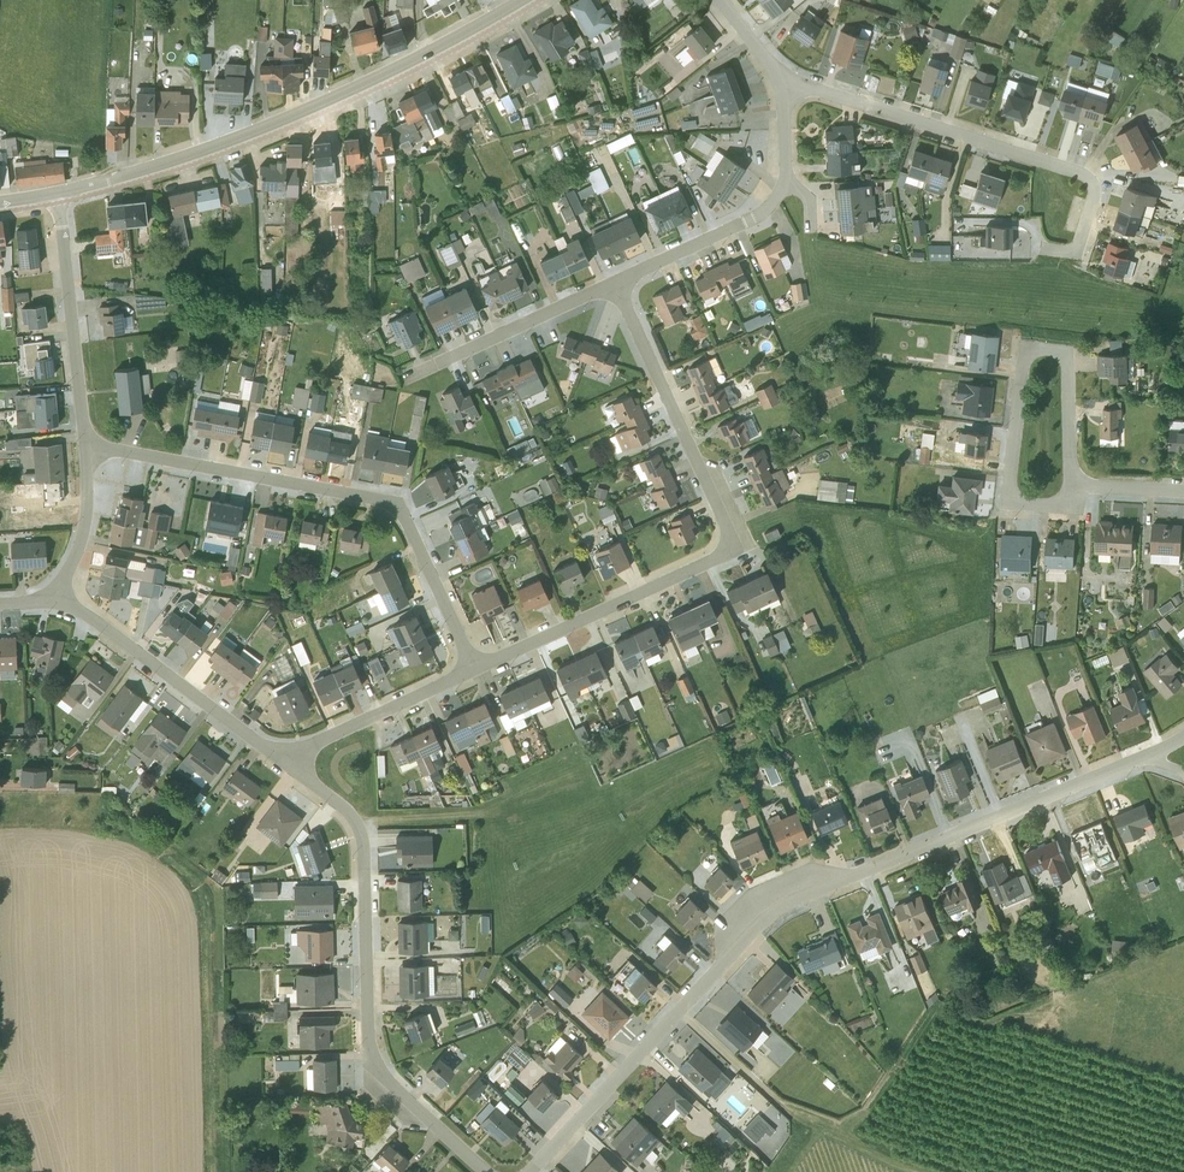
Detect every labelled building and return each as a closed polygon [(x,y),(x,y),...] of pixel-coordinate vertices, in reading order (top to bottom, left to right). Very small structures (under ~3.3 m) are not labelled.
[(343,0),(333,0),(332,24),(348,20),(343,0)] [(444,15),(451,11),(448,4),(455,0),(435,0),(436,1),(423,9),(427,16),(440,9),(444,15)] [(569,5),(571,9),(570,10),(574,16),(575,16),(589,38),(612,23),(602,6),(597,9),(591,0),(577,0),(569,5)] [(635,2),(625,9),(630,17),(652,0),(633,0),(635,2)] [(759,2),(771,16),(792,0),(761,0),(759,2)] [(379,26),(373,4),(362,7),(366,26),(348,31),(355,55),(379,48),(374,28),(379,26)] [(788,32),(807,45),(824,21),(808,9),(803,15),(801,14),(788,32)] [(388,15),(383,17),(382,33),(389,52),(407,46),(400,26),(400,27),(395,13),(388,16),(388,15)] [(328,75),(331,16),(325,15),(324,27),(321,27),(320,54),(313,54),(312,74),(328,75)] [(533,31),(551,61),(569,50),(566,47),(575,41),(562,20),(553,25),(551,21),(533,31)] [(912,26),(911,21),(903,23),(904,28),(902,29),(904,39),(917,35),(914,25),(912,26)] [(699,24),(682,38),(698,57),(714,43),(699,24)] [(257,27),(256,40),(266,41),(267,27),(257,27)] [(840,30),(830,59),(858,68),(870,30),(861,27),(858,35),(840,30)] [(966,40),(933,28),(931,35),(945,41),(945,42),(952,44),(949,55),(960,58),(966,40)] [(913,53),(914,55),(920,36),(909,40),(913,53)] [(281,63),(284,38),(274,37),(274,55),(266,55),(266,64),(259,64),(260,77),(264,77),(265,90),(282,89),(281,63)] [(282,89),(299,88),(298,76),(303,75),(301,57),(292,57),(293,38),(284,38),(281,63),(282,89)] [(966,40),(964,47),(973,48),(973,42),(966,40)] [(515,43),(495,53),(512,88),(528,79),(537,75),(529,58),(524,60),(515,43)] [(587,49),(578,53),(584,69),(588,76),(596,73),(587,49)] [(211,53),(200,53),(201,68),(212,68),(212,67),(211,53)] [(1086,67),(1089,58),(1071,53),(1068,63),(1086,67)] [(1096,71),(1119,78),(1122,66),(1099,59),(1096,71)] [(597,72),(603,69),(600,61),(594,63),(597,72)] [(492,85),(480,62),(464,69),(478,98),(494,90),(491,85),(492,85)] [(946,68),(926,62),(919,86),(938,92),(946,68)] [(244,78),(245,64),(225,63),(223,78),(215,77),(213,103),(223,103),(224,101),(241,102),(244,78)] [(738,85),(731,66),(706,75),(713,95),(738,85)] [(454,73),(447,76),(456,94),(463,91),(470,106),(480,102),(478,98),(464,69),(463,70),(462,69),(458,71),(458,72),(455,73),(454,73)] [(963,101),(983,108),(989,86),(991,86),(994,74),(977,69),(973,80),(970,79),(963,101)] [(999,113),(1022,120),(1034,85),(1017,80),(1016,82),(1007,79),(1001,97),(1004,98),(999,113)] [(1088,87),(1068,81),(1066,88),(1065,87),(1059,107),(1065,109),(1063,116),(1077,120),(1088,87)] [(713,95),(720,113),(745,104),(738,85),(737,85),(713,95)] [(136,91),(135,124),(153,124),(154,90),(154,86),(137,86),(137,91),(136,91)] [(682,93),(676,86),(667,95),(672,101),(682,93)] [(1077,120),(1093,125),(1095,118),(1101,120),(1108,101),(1107,101),(1109,92),(1088,86),(1077,120)] [(442,133),(443,132),(443,131),(441,126),(433,108),(438,106),(431,94),(429,95),(426,88),(413,94),(433,137),(433,138),(442,133)] [(180,90),(154,90),(153,124),(188,124),(189,94),(180,94),(180,90)] [(1041,90),(1037,102),(1049,106),(1053,94),(1041,90)] [(433,137),(413,94),(408,96),(397,102),(406,121),(393,127),(404,152),(413,148),(411,143),(421,138),(418,131),(420,130),(425,141),(433,137)] [(515,109),(508,94),(499,98),(507,113),(515,109)] [(511,99),(515,109),(521,106),(516,96),(511,99)] [(464,116),(456,100),(449,103),(464,133),(470,130),(468,127),(476,123),(471,113),(464,116)] [(128,114),(128,101),(114,102),(114,108),(106,108),(106,146),(121,146),(121,135),(124,135),(124,115),(128,114)] [(653,103),(631,110),(633,118),(655,111),(653,103)] [(450,105),(443,109),(451,125),(458,121),(450,105)] [(533,127),(530,116),(522,118),(525,129),(533,127)] [(634,122),(636,130),(658,124),(656,116),(634,122)] [(682,129),(695,127),(694,120),(680,122),(682,129)] [(1115,134),(1124,153),(1147,141),(1143,133),(1146,132),(1140,121),(1115,134)] [(826,142),(827,152),(850,150),(850,141),(852,141),(852,125),(834,126),(835,131),(825,131),(825,137),(824,137),(824,142),(826,142)] [(373,147),(377,170),(386,169),(386,170),(393,170),(393,162),(395,162),(390,131),(374,134),(375,146),(373,147)] [(692,134),(687,143),(706,154),(714,141),(699,132),(696,137),(692,134)] [(629,133),(606,144),(610,153),(633,141),(629,133)] [(671,134),(663,133),(672,153),(679,149),(671,134)] [(18,155),(15,137),(15,136),(5,138),(7,156),(18,155)] [(357,137),(343,138),(346,163),(350,162),(350,171),(360,171),(359,161),(364,161),(362,149),(359,150),(357,137)] [(1124,153),(1133,171),(1142,166),(1144,170),(1158,163),(1158,162),(1163,159),(1152,138),(1124,153)] [(290,140),(286,141),(286,161),(285,198),(284,238),(297,238),(298,178),(298,175),(296,175),(297,168),(292,168),(292,165),(301,165),(301,142),(297,140),(290,140)] [(332,171),(329,140),(312,142),(315,163),(312,164),(315,184),(315,191),(313,192),(313,210),(329,209),(327,198),(328,198),(327,183),(326,172),(332,171)] [(511,145),(514,156),(524,153),(524,152),(526,151),(523,142),(521,143),(520,142),(511,145)] [(924,180),(932,155),(913,149),(906,173),(899,171),(895,185),(906,188),(905,191),(915,194),(918,187),(921,187),(923,180),(924,180)] [(827,152),(827,163),(826,163),(826,173),(859,172),(859,163),(857,162),(856,150),(827,152)] [(745,168),(723,154),(722,154),(717,151),(707,167),(712,171),(734,185),(745,168)] [(9,185),(7,165),(5,152),(1,153),(1,152),(0,152),(0,186),(9,185)] [(950,161),(932,155),(924,180),(922,187),(939,193),(942,194),(950,169),(948,168),(950,161)] [(32,160),(35,184),(51,182),(49,163),(45,163),(45,159),(32,160)] [(14,162),(16,186),(35,184),(32,160),(14,162)] [(261,177),(261,188),(270,189),(270,198),(285,198),(286,161),(277,160),(277,163),(269,163),(269,166),(259,166),(259,177),(261,177)] [(70,171),(70,161),(49,163),(51,182),(65,180),(64,171),(70,171)] [(245,164),(235,167),(235,169),(230,170),(233,180),(230,181),(233,191),(234,191),(239,204),(253,201),(252,185),(246,164),(245,164)] [(609,188),(599,167),(586,173),(596,194),(609,188)] [(701,175),(695,183),(723,201),(734,185),(712,171),(707,179),(701,175)] [(1002,178),(981,172),(976,187),(961,183),(958,194),(972,199),(972,200),(993,207),(1002,178)] [(560,185),(562,190),(588,178),(586,173),(560,185)] [(356,182),(347,183),(347,191),(348,191),(348,200),(357,199),(356,187),(356,182)] [(843,182),(834,183),(835,198),(836,198),(838,210),(875,208),(873,194),(871,195),(870,184),(844,187),(843,182)] [(216,185),(221,208),(229,206),(224,183),(216,185)] [(595,192),(591,184),(584,187),(587,194),(580,198),(583,204),(590,201),(588,195),(595,192)] [(182,214),(220,206),(216,185),(168,195),(172,214),(164,216),(169,247),(188,243),(182,214)] [(692,215),(680,190),(679,191),(676,185),(660,193),(674,224),(692,215)] [(1119,207),(1151,218),(1155,205),(1154,204),(1157,196),(1126,186),(1119,207)] [(368,206),(368,187),(356,187),(357,199),(357,206),(368,206)] [(385,203),(385,190),(369,190),(369,213),(378,212),(378,203),(385,203)] [(575,215),(583,211),(574,191),(566,194),(575,215)] [(891,192),(884,192),(885,206),(892,205),(891,192)] [(643,207),(655,233),(674,224),(660,193),(642,202),(644,207),(643,207)] [(575,218),(564,195),(560,197),(564,207),(560,209),(566,222),(575,218)] [(126,226),(148,224),(145,200),(124,203),(126,226)] [(112,250),(124,249),(121,226),(126,226),(124,203),(107,204),(111,234),(96,236),(98,259),(113,257),(112,250)] [(1119,207),(1113,227),(1135,234),(1135,233),(1142,235),(1145,226),(1148,227),(1151,218),(1119,207)] [(872,219),(876,219),(875,208),(839,210),(840,222),(839,223),(840,232),(872,229),(872,219)] [(330,210),(330,224),(344,224),(344,210),(330,210)] [(622,249),(641,239),(630,215),(628,216),(626,212),(608,220),(622,249)] [(923,218),(911,219),(913,235),(915,235),(916,243),(923,242),(922,234),(925,233),(923,218)] [(622,249),(608,220),(591,228),(593,233),(591,234),(601,258),(622,249)] [(984,226),(985,246),(1011,246),(1011,226),(984,226)] [(39,264),(34,228),(17,230),(19,248),(16,248),(19,267),(39,264)] [(447,267),(462,262),(458,251),(466,248),(462,236),(439,245),(447,267)] [(562,236),(554,240),(569,272),(589,263),(577,237),(565,242),(562,236)] [(779,238),(754,250),(767,278),(784,270),(784,269),(789,267),(790,263),(779,238)] [(1128,249),(1109,243),(1104,259),(1107,261),(1104,270),(1103,276),(1114,280),(1115,280),(1116,275),(1123,277),(1129,257),(1126,256),(1128,249)] [(948,244),(927,244),(929,259),(949,259),(948,244)] [(1170,254),(1172,248),(1160,244),(1158,250),(1170,254)] [(538,261),(548,282),(569,272),(559,251),(538,261)] [(419,254),(400,263),(408,281),(428,273),(419,254)] [(1166,266),(1169,258),(1162,256),(1159,264),(1166,266)] [(727,261),(714,267),(723,286),(728,284),(734,298),(750,291),(746,280),(746,279),(738,260),(728,264),(727,261)] [(515,261),(496,270),(509,298),(522,293),(521,289),(528,286),(515,261)] [(723,286),(714,267),(702,273),(703,276),(694,280),(702,299),(703,299),(706,304),(706,305),(714,300),(713,297),(721,293),(719,288),(723,286)] [(490,308),(509,298),(496,270),(477,279),(477,278),(476,279),(481,286),(480,287),(490,308)] [(2,287),(1,287),(3,311),(14,310),(13,287),(11,287),(11,276),(2,276),(2,287)] [(793,301),(807,298),(804,282),(800,283),(800,282),(790,284),(793,301)] [(691,297),(686,285),(680,288),(678,284),(652,297),(665,325),(683,317),(678,305),(685,301),(685,300),(691,297)] [(478,314),(465,286),(444,296),(458,324),(478,314)] [(425,305),(424,305),(437,333),(458,324),(444,296),(441,288),(422,297),(425,305)] [(29,300),(28,291),(14,293),(15,302),(29,300)] [(134,293),(136,309),(165,306),(164,297),(134,293)] [(28,327),(48,325),(45,304),(21,308),(21,309),(23,324),(27,323),(28,327)] [(118,306),(99,307),(101,323),(103,322),(105,333),(124,330),(133,330),(131,316),(123,317),(122,312),(118,312),(118,306)] [(413,310),(387,322),(397,343),(401,340),(405,347),(421,340),(417,331),(422,328),(413,310)] [(769,311),(762,315),(765,322),(773,319),(769,311)] [(700,315),(699,315),(689,320),(693,329),(689,330),(694,341),(707,334),(700,315)] [(770,331),(763,327),(760,333),(768,337),(770,331)] [(970,334),(964,333),(963,346),(969,347),(966,366),(993,370),(997,337),(971,333),(970,334)] [(566,336),(559,357),(567,360),(568,358),(576,361),(577,359),(584,362),(591,343),(583,340),(582,342),(566,336)] [(49,340),(23,344),(26,369),(33,368),(35,379),(46,377),(45,376),(54,375),(52,355),(48,356),(47,348),(50,348),(49,340)] [(600,346),(591,343),(584,362),(592,364),(591,367),(599,370),(599,371),(608,375),(615,355),(599,349),(599,348),(600,346)] [(190,349),(175,351),(177,371),(193,369),(190,349)] [(1127,353),(1098,354),(1099,355),(1099,367),(1099,368),(1104,368),(1104,371),(1107,374),(1111,374),(1111,382),(1127,382),(1127,377),(1133,377),(1133,358),(1127,358),(1127,353)] [(721,372),(714,356),(687,368),(694,384),(692,385),(696,394),(715,385),(712,377),(721,372)] [(513,363),(504,367),(515,389),(539,378),(530,358),(514,366),(513,363)] [(204,362),(197,361),(192,391),(198,392),(204,362)] [(252,368),(241,364),(238,374),(249,378),(252,368)] [(120,413),(141,410),(140,393),(150,392),(148,373),(139,375),(138,367),(116,370),(120,413)] [(482,380),(491,400),(515,389),(504,367),(496,371),(497,373),(482,380)] [(295,386),(292,405),(305,408),(311,374),(307,373),(304,388),(295,386)] [(957,381),(954,396),(951,396),(950,404),(962,406),(961,412),(990,416),(993,385),(971,383),(972,377),(958,375),(958,381),(957,381)] [(264,382),(252,380),(248,400),(260,402),(264,382)] [(353,382),(350,396),(366,399),(368,385),(353,382)] [(764,406),(780,400),(773,382),(757,388),(764,406)] [(715,385),(696,394),(702,406),(705,404),(709,414),(737,401),(738,398),(736,393),(733,392),(729,384),(722,387),(723,387),(718,389),(715,385)] [(380,402),(383,388),(368,385),(366,399),(380,402)] [(444,397),(440,400),(455,432),(464,428),(461,419),(469,416),(471,421),(480,417),(469,394),(462,397),(457,386),(442,393),(444,397)] [(57,407),(56,392),(15,395),(16,410),(57,407)] [(321,412),(325,395),(325,394),(313,392),(311,398),(307,397),(305,407),(309,408),(309,410),(321,412)] [(425,396),(416,394),(413,413),(422,415),(425,396)] [(630,394),(605,407),(604,409),(608,417),(610,418),(615,416),(617,421),(623,419),(625,424),(644,415),(638,402),(634,404),(630,394)] [(196,407),(195,406),(191,426),(198,428),(197,435),(211,437),(218,403),(197,399),(196,407)] [(211,437),(227,440),(228,434),(235,435),(238,415),(240,404),(219,400),(218,403),(211,437)] [(1100,437),(1118,437),(1118,417),(1121,417),(1121,408),(1120,401),(1108,401),(1108,408),(1103,408),(1103,426),(1100,426),(1100,437)] [(57,407),(16,410),(17,427),(58,424),(57,407)] [(254,416),(248,444),(268,448),(274,414),(256,411),(255,416),(254,416)] [(294,418),(275,414),(268,448),(288,452),(294,424),(293,424),(294,418)] [(649,427),(644,415),(625,424),(627,428),(614,434),(614,435),(609,438),(617,454),(650,438),(646,429),(649,427)] [(735,417),(716,426),(722,439),(726,438),(730,447),(758,433),(751,418),(743,421),(743,420),(737,422),(735,417)] [(1183,421),(1170,420),(1168,450),(1183,451),(1183,428),(1183,421)] [(325,459),(331,428),(314,425),(310,431),(308,430),(307,434),(306,434),(305,439),(306,439),(303,455),(325,459)] [(382,470),(388,436),(378,434),(379,431),(367,429),(367,432),(366,432),(359,465),(382,470)] [(350,434),(331,430),(325,459),(346,463),(350,442),(349,442),(350,434)] [(964,433),(954,432),(953,441),(955,441),(954,452),(962,452),(962,454),(984,456),(986,434),(965,431),(964,433)] [(932,449),(934,434),(922,433),(920,448),(915,448),(914,459),(919,459),(918,463),(928,464),(930,449),(932,449)] [(5,439),(6,449),(31,447),(30,437),(5,439)] [(405,441),(388,437),(382,470),(404,474),(409,448),(404,447),(405,441)] [(64,480),(61,443),(32,445),(34,472),(23,473),(23,483),(64,480)] [(767,456),(762,448),(742,457),(750,473),(748,473),(752,481),(770,473),(767,466),(769,465),(765,457),(767,456)] [(658,452),(631,465),(635,474),(637,473),(640,481),(650,477),(653,485),(672,476),(668,467),(666,468),(658,452)] [(810,457),(814,464),(824,459),(820,452),(810,457)] [(567,472),(576,468),(571,459),(563,463),(567,472)] [(425,476),(435,499),(454,491),(451,482),(454,481),(448,466),(425,476)] [(781,468),(752,481),(755,490),(756,490),(758,489),(765,505),(768,504),(771,511),(777,508),(774,501),(784,496),(785,496),(782,490),(790,486),(781,468)] [(677,488),(672,476),(653,485),(654,489),(649,491),(653,500),(655,499),(659,508),(678,499),(674,490),(677,488)] [(937,484),(935,500),(948,502),(947,511),(971,513),(974,491),(978,491),(980,480),(951,476),(950,485),(937,484)] [(545,478),(539,481),(545,496),(560,489),(555,477),(546,481),(545,478)] [(818,479),(816,499),(852,502),(854,485),(846,484),(846,482),(818,479)] [(42,500),(65,498),(64,480),(11,484),(10,484),(11,492),(13,492),(13,494),(15,494),(15,492),(17,492),(18,496),(25,496),(25,499),(42,497),(42,500)] [(596,487),(594,496),(605,499),(607,490),(596,487)] [(142,509),(144,499),(134,497),(133,501),(130,500),(130,498),(129,496),(122,495),(120,504),(119,504),(118,508),(116,508),(114,520),(142,526),(145,510),(142,509)] [(242,506),(210,499),(204,528),(237,534),(242,506)] [(449,526),(454,538),(486,523),(480,509),(478,510),(474,502),(460,509),(447,514),(451,522),(449,526)] [(606,504),(593,503),(603,523),(615,517),(609,505),(607,506),(606,504)] [(171,515),(150,511),(147,527),(168,531),(171,515)] [(257,511),(251,544),(260,546),(263,534),(283,537),(286,516),(257,511)] [(516,512),(507,516),(511,525),(520,521),(516,512)] [(672,536),(676,545),(695,537),(691,527),(695,526),(689,512),(669,521),(671,526),(666,528),(670,537),(672,536)] [(632,527),(628,518),(620,521),(624,530),(632,527)] [(299,540),(298,546),(315,549),(316,543),(318,543),(319,540),(326,541),(330,521),(319,519),(318,522),(302,519),(298,539),(299,540)] [(114,520),(109,539),(154,547),(157,529),(114,520)] [(537,520),(527,524),(532,536),(542,532),(537,520)] [(1130,555),(1132,525),(1111,523),(1111,521),(1100,520),(1100,521),(1096,521),(1094,553),(1099,553),(1098,560),(1110,561),(1110,554),(1130,555)] [(1181,555),(1182,524),(1152,522),(1150,553),(1151,553),(1151,562),(1179,563),(1179,555),(1181,555)] [(366,549),(370,529),(352,525),(352,526),(352,528),(342,526),(338,547),(358,551),(359,547),(366,549)] [(483,540),(489,538),(483,525),(454,538),(458,547),(455,549),(462,564),(488,551),(484,543),(484,544),(481,544),(481,543),(484,543),(483,540)] [(777,527),(764,533),(767,541),(781,535),(777,527)] [(1031,537),(1003,535),(1001,573),(1011,574),(1011,569),(1029,570),(1031,541),(1031,537)] [(1046,536),(1044,566),(1073,567),(1074,538),(1046,536)] [(598,566),(603,578),(630,566),(619,540),(594,552),(600,565),(598,566)] [(46,565),(44,541),(12,543),(13,570),(23,569),(23,570),(33,569),(33,566),(46,565)] [(191,552),(184,543),(174,550),(180,559),(191,552)] [(230,546),(227,564),(236,565),(239,548),(230,546)] [(103,572),(163,585),(166,570),(145,566),(145,562),(107,555),(103,572)] [(584,578),(576,560),(552,570),(563,592),(571,588),(570,584),(584,578)] [(400,582),(391,561),(369,571),(378,591),(400,582)] [(242,566),(240,573),(248,574),(250,567),(242,566)] [(333,568),(330,574),(336,577),(340,572),(333,568)] [(230,571),(219,572),(221,585),(233,583),(230,571)] [(103,572),(99,593),(118,596),(119,596),(126,597),(130,578),(103,572)] [(766,572),(747,581),(760,609),(769,605),(770,607),(779,603),(777,597),(766,572)] [(138,582),(136,594),(152,597),(152,598),(168,601),(171,591),(166,590),(167,585),(163,585),(131,578),(131,580),(138,582)] [(539,578),(516,588),(523,603),(520,604),(523,609),(533,605),(534,608),(549,602),(547,598),(548,598),(539,578)] [(746,580),(726,589),(735,610),(745,606),(747,610),(758,605),(746,580)] [(409,601),(400,582),(378,591),(372,594),(381,614),(409,601)] [(493,584),(471,594),(485,623),(494,618),(492,614),(504,608),(493,584)] [(1144,586),(1143,605),(1154,606),(1155,586),(1144,586)] [(1178,593),(1171,597),(1175,604),(1182,600),(1178,593)] [(172,609),(159,626),(176,639),(191,620),(195,615),(188,610),(194,603),(187,597),(177,601),(172,608),(172,609)] [(708,599),(708,598),(689,607),(704,638),(713,634),(708,622),(717,618),(708,599)] [(228,600),(219,613),(227,619),(236,605),(228,600)] [(1175,606),(1171,600),(1158,609),(1163,615),(1175,606)] [(243,603),(238,610),(244,615),(249,607),(243,603)] [(705,640),(689,607),(668,616),(687,657),(698,652),(695,644),(705,640)] [(820,629),(812,611),(802,615),(804,621),(800,623),(803,630),(802,631),(805,637),(820,629)] [(268,616),(264,623),(271,628),(275,622),(273,620),(274,618),(271,615),(269,617),(268,616)] [(400,645),(424,634),(415,615),(391,626),(400,645)] [(1164,616),(1157,622),(1165,632),(1172,626),(1164,616)] [(176,639),(192,652),(207,632),(206,631),(212,623),(206,619),(200,626),(191,620),(176,639)] [(360,621),(345,628),(349,636),(364,629),(360,621)] [(1036,622),(1035,642),(1043,642),(1044,622),(1036,622)] [(663,648),(652,623),(633,633),(644,656),(663,648)] [(1156,627),(1148,629),(1151,637),(1159,634),(1156,627)] [(783,655),(790,652),(788,648),(790,646),(783,630),(772,634),(779,651),(781,651),(783,655)] [(1016,636),(1019,646),(1030,643),(1027,632),(1016,636)] [(613,642),(625,669),(640,662),(637,655),(642,653),(633,633),(613,642)] [(42,635),(42,636),(35,634),(30,654),(37,656),(34,670),(40,672),(39,679),(46,680),(48,673),(55,675),(64,640),(42,635)] [(432,652),(424,634),(400,645),(397,647),(405,664),(432,652)] [(779,651),(772,634),(762,639),(769,656),(779,651)] [(222,640),(221,639),(208,656),(214,660),(210,666),(222,675),(239,653),(232,649),(237,643),(226,635),(222,640)] [(17,668),(15,637),(0,638),(0,668),(17,668)] [(291,645),(300,666),(310,662),(300,641),(291,645)] [(363,641),(355,645),(355,647),(354,648),(357,655),(359,654),(360,656),(368,652),(363,641)] [(1107,652),(1113,666),(1129,660),(1124,645),(1107,652)] [(222,675),(234,685),(239,678),(245,683),(260,660),(243,647),(222,675)] [(597,679),(607,675),(595,650),(594,650),(576,658),(589,688),(590,689),(600,685),(597,679)] [(1166,652),(1160,657),(1159,656),(1143,670),(1166,698),(1182,684),(1174,673),(1179,668),(1166,652)] [(330,667),(343,694),(363,685),(355,670),(362,666),(355,653),(349,656),(348,655),(339,660),(341,662),(330,667)] [(383,654),(377,657),(377,656),(367,661),(375,678),(385,673),(382,666),(388,663),(383,654)] [(1106,654),(1092,660),(1095,667),(1109,662),(1106,654)] [(285,655),(272,661),(281,681),(294,675),(285,655)] [(95,701),(114,675),(90,657),(65,690),(66,691),(60,698),(61,698),(57,704),(68,713),(78,700),(81,702),(82,702),(88,707),(93,700),(95,701)] [(589,688),(576,658),(555,668),(570,699),(589,690),(588,689),(589,688)] [(331,671),(312,679),(323,703),(343,694),(331,671)] [(518,684),(532,713),(551,704),(548,698),(549,697),(539,675),(518,684)] [(686,675),(677,679),(684,694),(690,692),(691,696),(694,695),(693,691),(693,690),(686,675)] [(293,679),(272,689),(284,715),(286,720),(296,715),(307,709),(293,679)] [(133,721),(147,702),(142,699),(143,698),(124,683),(99,715),(119,730),(120,729),(122,731),(131,719),(133,721)] [(518,684),(499,694),(509,716),(510,715),(516,729),(526,725),(523,717),(531,713),(518,684)] [(1110,707),(1119,731),(1146,720),(1143,713),(1150,710),(1144,697),(1137,699),(1137,698),(1138,698),(1133,685),(1117,692),(1121,702),(1110,707)] [(978,694),(986,711),(1004,704),(996,686),(978,694)] [(846,691),(839,695),(841,702),(849,699),(846,691)] [(642,706),(637,694),(628,698),(634,710),(642,706)] [(635,715),(628,699),(617,704),(624,720),(635,715)] [(484,701),(464,710),(477,740),(480,744),(490,740),(490,739),(495,737),(497,732),(493,722),(494,722),(484,701)] [(1093,704),(1066,715),(1075,737),(1082,734),(1086,743),(1106,735),(1093,704)] [(130,749),(145,760),(149,755),(150,756),(157,746),(154,744),(155,742),(170,753),(187,730),(159,710),(133,743),(134,744),(130,749)] [(459,749),(477,740),(464,710),(444,719),(454,741),(455,740),(459,749)] [(726,710),(715,715),(719,725),(730,720),(726,710)] [(1039,765),(1067,753),(1054,721),(1025,733),(1038,765),(1039,765)] [(574,728),(573,729),(579,742),(589,737),(583,724),(574,728)] [(431,725),(412,735),(433,782),(441,778),(438,769),(444,765),(440,756),(441,755),(442,752),(440,747),(441,746),(431,725)] [(515,752),(507,734),(498,738),(506,757),(515,752)] [(438,794),(433,782),(412,735),(390,745),(402,771),(417,763),(431,794),(438,794)] [(48,754),(47,736),(23,738),(24,755),(48,754)] [(1027,769),(1014,737),(985,749),(998,781),(1027,769)] [(198,738),(175,768),(188,778),(189,777),(202,786),(207,780),(209,781),(225,759),(198,738)] [(53,747),(52,749),(57,753),(58,751),(59,751),(64,744),(58,739),(53,746),(53,747)] [(663,741),(655,745),(658,753),(667,749),(663,741)] [(80,751),(75,745),(66,752),(71,759),(80,751)] [(454,756),(471,794),(477,791),(468,772),(471,770),(463,752),(454,756)] [(785,752),(780,758),(786,763),(791,757),(785,752)] [(139,758),(133,753),(125,762),(132,767),(139,758)] [(961,759),(934,769),(947,801),(969,792),(964,780),(969,778),(961,759)] [(767,766),(771,785),(781,783),(777,764),(767,766)] [(46,784),(46,768),(22,768),(21,784),(46,784)] [(261,787),(236,768),(222,787),(247,806),(249,804),(253,807),(258,800),(254,797),(261,787)] [(893,783),(907,819),(921,812),(918,803),(921,802),(920,799),(930,795),(921,774),(900,783),(899,780),(893,783)] [(758,789),(752,777),(742,781),(748,794),(758,789)] [(74,791),(75,783),(59,782),(58,791),(74,791)] [(159,791),(152,798),(160,804),(166,797),(159,791)] [(200,791),(192,801),(197,806),(206,796),(200,791)] [(430,806),(443,806),(438,794),(404,795),(404,800),(423,799),(423,803),(429,802),(430,806)] [(744,794),(739,796),(743,807),(749,805),(744,794)] [(874,832),(893,824),(886,805),(884,805),(881,796),(855,807),(866,834),(873,831),(874,832)] [(255,826),(281,846),(303,818),(277,798),(255,826)] [(848,823),(839,800),(810,813),(820,835),(848,823)] [(1152,822),(1145,802),(1113,814),(1124,841),(1145,832),(1143,826),(1152,822)] [(780,852),(809,839),(796,811),(780,818),(778,813),(765,818),(780,852)] [(1169,817),(1181,848),(1183,846),(1183,811),(1169,817)] [(756,815),(747,816),(748,826),(757,824),(756,815)] [(1097,866),(1098,868),(1118,859),(1114,847),(1113,847),(1102,819),(1068,832),(1080,861),(1082,860),(1086,871),(1097,866)] [(300,875),(331,865),(319,829),(307,833),(309,840),(296,845),(296,846),(291,848),(300,875)] [(729,841),(741,868),(752,864),(751,860),(766,853),(756,830),(729,841)] [(239,833),(231,843),(237,848),(244,838),(239,833)] [(431,836),(397,836),(397,848),(402,848),(403,865),(432,863),(431,836)] [(1057,838),(1025,851),(1034,872),(1048,866),(1055,882),(1072,875),(1057,838)] [(657,855),(651,849),(646,854),(652,860),(657,855)] [(1003,860),(982,869),(995,902),(1024,890),(1018,874),(1010,877),(1003,860)] [(263,865),(255,865),(256,873),(264,873),(264,872),(266,872),(266,866),(263,865)] [(734,880),(719,866),(705,881),(720,895),(734,880)] [(217,868),(211,875),(222,884),(227,876),(217,868)] [(249,872),(234,872),(235,882),(249,882),(249,872)] [(958,883),(941,891),(950,914),(951,913),(951,916),(954,918),(957,918),(960,917),(962,914),(963,911),(962,909),(968,906),(969,909),(981,904),(969,874),(957,879),(958,883)] [(396,879),(397,908),(421,907),(421,879),(396,879)] [(654,893),(639,879),(630,889),(644,903),(654,893)] [(619,880),(611,888),(620,896),(623,893),(632,901),(636,896),(619,880)] [(261,882),(261,898),(277,897),(277,881),(261,882)] [(332,885),(294,885),(294,918),(333,917),(332,885)] [(934,927),(921,893),(894,905),(908,938),(934,927)] [(705,912),(689,897),(674,914),(690,928),(705,912)] [(656,917),(645,907),(639,913),(650,923),(656,917)] [(859,919),(846,924),(857,952),(859,952),(861,959),(878,952),(878,953),(892,947),(878,911),(865,916),(867,922),(861,925),(859,919)] [(397,922),(398,952),(427,952),(428,950),(431,950),(431,940),(433,940),(433,922),(427,922),(427,921),(397,922)] [(306,960),(333,959),(332,929),(296,930),(296,933),(291,933),(291,945),(299,945),(305,952),(306,960)] [(805,972),(842,957),(837,947),(841,945),(834,930),(820,936),(822,939),(813,943),(812,941),(805,944),(806,946),(796,950),(805,972)] [(669,939),(664,935),(657,943),(663,949),(657,955),(658,956),(652,962),(664,974),(670,967),(672,969),(687,954),(684,951),(684,950),(671,938),(669,939)] [(1113,937),(1113,950),(1127,951),(1128,938),(1113,937)] [(920,952),(910,957),(917,974),(927,969),(920,952)] [(794,978),(775,961),(746,992),(768,1012),(788,991),(785,988),(794,978)] [(398,965),(399,996),(428,995),(428,994),(434,994),(433,965),(428,965),(428,964),(398,965)] [(583,973),(574,965),(566,973),(575,981),(583,973)] [(657,986),(642,971),(641,973),(635,967),(622,981),(629,986),(628,987),(643,1001),(657,986)] [(295,973),(296,1004),(334,1002),(333,973),(295,973)] [(565,1007),(573,998),(556,982),(548,992),(565,1007)] [(580,1013),(608,1039),(629,1016),(601,990),(580,1013)] [(936,991),(926,1000),(929,1007),(938,996),(937,992),(936,991)] [(558,1009),(549,1000),(543,1006),(552,1015),(558,1009)] [(286,1001),(273,1001),(274,1011),(287,1010),(286,1001)] [(537,1001),(529,1011),(535,1020),(547,1012),(541,1006),(540,1006),(537,1001)] [(736,1004),(716,1026),(741,1050),(750,1041),(756,1047),(768,1035),(761,1029),(762,1028),(736,1004)] [(287,1010),(262,1011),(263,1021),(287,1020),(287,1010)] [(404,1019),(411,1040),(431,1033),(431,1032),(436,1030),(429,1012),(425,1013),(424,1012),(404,1019)] [(299,1016),(299,1047),(329,1046),(329,1028),(334,1028),(334,1015),(299,1016)] [(473,1021),(453,1029),(456,1036),(476,1028),(473,1021)] [(523,1029),(520,1026),(512,1036),(515,1039),(513,1041),(519,1046),(524,1041),(523,1029)] [(534,1059),(538,1063),(543,1058),(567,1080),(574,1072),(570,1069),(583,1055),(566,1040),(565,1041),(559,1036),(547,1050),(549,1051),(543,1058),(539,1054),(534,1059)] [(506,1057),(520,1070),(525,1065),(524,1063),(530,1057),(513,1041),(504,1051),(508,1055),(506,1057)] [(697,1048),(678,1068),(708,1095),(710,1093),(714,1097),(730,1080),(697,1048)] [(274,1060),(275,1070),(299,1069),(299,1055),(290,1055),(290,1059),(288,1059),(288,1056),(282,1056),(282,1060),(274,1060)] [(455,1071),(439,1057),(425,1072),(441,1086),(455,1071)] [(313,1090),(336,1089),(336,1059),(312,1060),(312,1069),(306,1069),(307,1090),(313,1090)] [(482,1074),(492,1085),(494,1083),(493,1081),(506,1068),(506,1065),(500,1059),(498,1060),(497,1059),(482,1074)] [(517,1073),(512,1068),(505,1075),(511,1080),(517,1073)] [(826,1077),(822,1082),(830,1089),(835,1084),(826,1077)] [(486,1085),(479,1078),(466,1092),(474,1099),(486,1085)] [(557,1093),(541,1079),(526,1095),(542,1110),(557,1093)] [(666,1080),(642,1105),(660,1122),(661,1121),(666,1126),(680,1111),(683,1114),(692,1104),(666,1080)] [(524,1098),(510,1085),(504,1092),(518,1105),(524,1098)] [(842,1093),(839,1097),(845,1103),(849,1099),(842,1093)] [(518,1127),(489,1101),(475,1116),(504,1143),(518,1127)] [(330,1103),(313,1103),(321,1124),(325,1122),(327,1128),(326,1142),(352,1146),(353,1137),(361,1138),(364,1121),(352,1119),(352,1117),(354,1116),(353,1112),(350,1112),(346,1102),(339,1105),(338,1103),(331,1105),(330,1103)] [(290,1111),(311,1111),(311,1103),(290,1103),(290,1111)] [(757,1114),(742,1129),(755,1142),(764,1131),(769,1135),(774,1129),(757,1114)] [(659,1139),(633,1115),(609,1141),(636,1164),(637,1164),(659,1139)] [(716,1121),(712,1125),(718,1132),(716,1135),(723,1141),(725,1139),(730,1144),(735,1139),(716,1121)] [(374,1159),(381,1166),(381,1167),(385,1171),(387,1170),(389,1171),(398,1171),(409,1160),(396,1148),(395,1149),(388,1143),(374,1159)] [(599,1151),(580,1171),(621,1171),(599,1151)]
